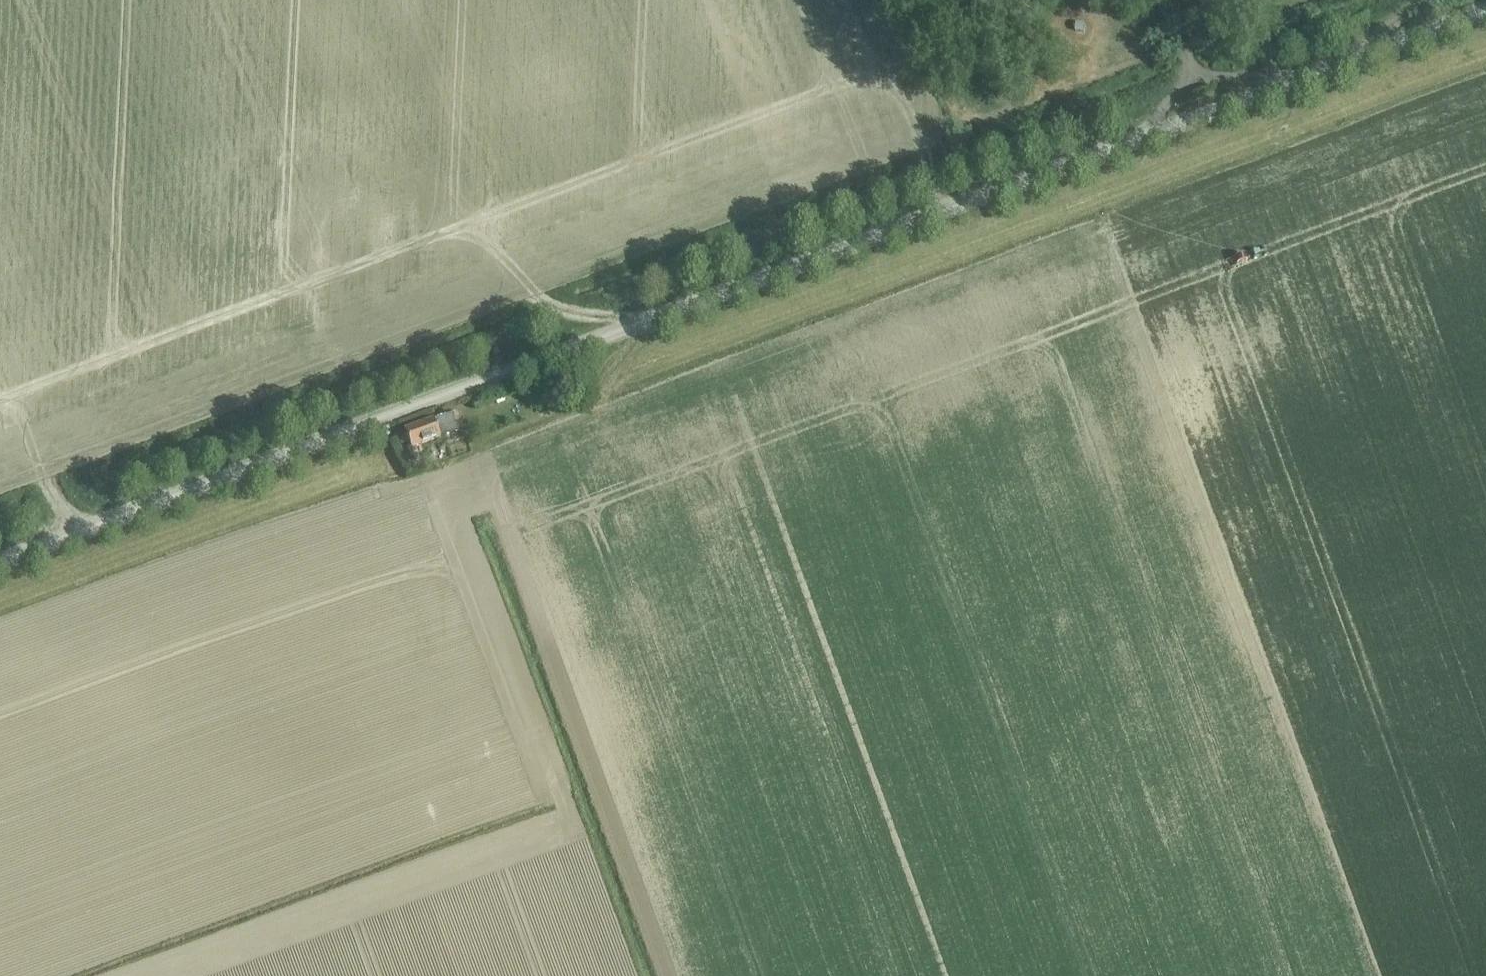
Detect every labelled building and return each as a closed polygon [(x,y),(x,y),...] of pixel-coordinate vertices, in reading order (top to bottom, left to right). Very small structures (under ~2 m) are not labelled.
[(1257,13),(1274,6),(1272,0),(1252,0),(1257,13)] [(565,375),(560,377),(562,384),(568,383),(569,382),(567,375),(565,375)] [(414,447),(460,430),(454,413),(403,431),(405,438),(399,440),(402,446),(407,444),(411,453),(416,452),(414,447)]
